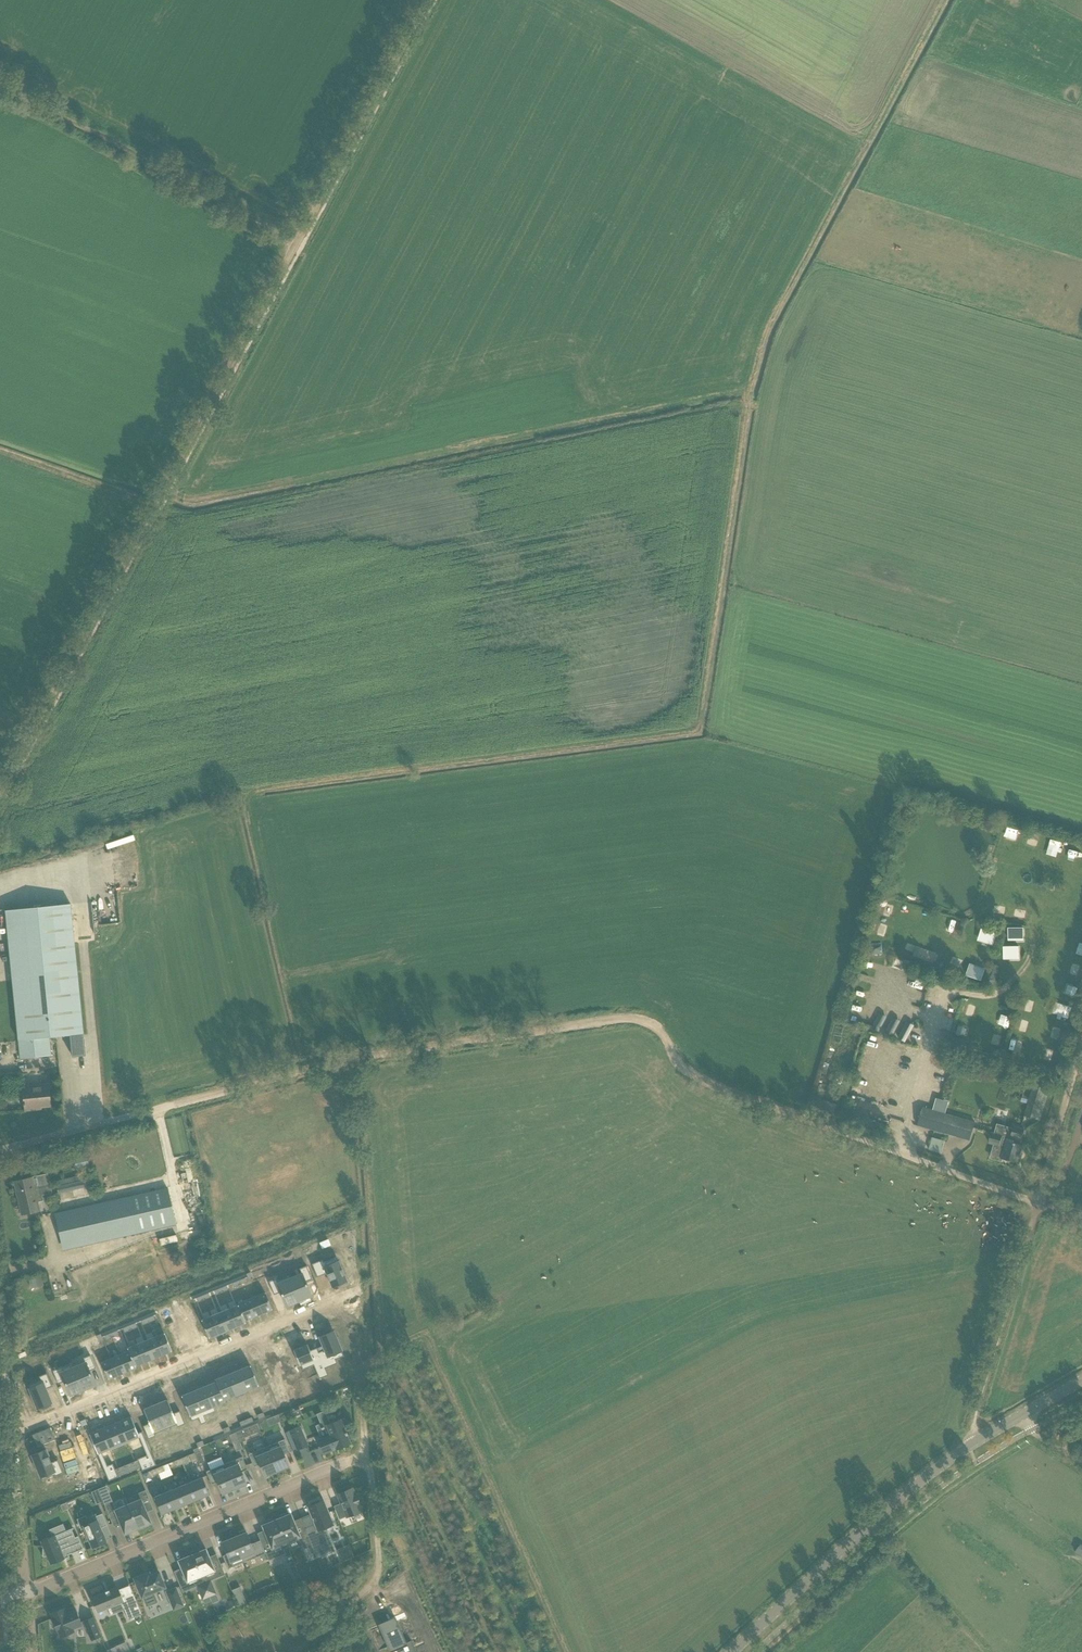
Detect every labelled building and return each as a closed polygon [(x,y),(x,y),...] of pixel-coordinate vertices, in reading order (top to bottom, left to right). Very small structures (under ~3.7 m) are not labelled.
[(1071,844),(1068,855),(1079,858),(1081,846),(1071,844)] [(110,866),(134,863),(133,855),(138,855),(138,849),(108,853),(110,866)] [(70,904),(5,911),(20,1059),(51,1056),(49,1037),(70,1035),(72,1057),(85,1055),(83,1034),(70,904)] [(993,916),(1005,918),(1006,908),(995,906),(993,916)] [(876,933),(884,935),(887,923),(879,922),(876,933)] [(1024,928),(1008,928),(1008,938),(1024,938),(1024,928)] [(982,930),(979,939),(994,944),(997,935),(982,930)] [(1019,947),(1003,947),(1003,957),(1019,957),(1019,947)] [(911,973),(914,963),(904,960),(902,970),(911,973)] [(971,964),(967,976),(981,981),(985,969),(971,964)] [(1057,1001),(1053,1013),(1069,1018),(1073,1006),(1057,1001)] [(999,1014),(997,1023),(1008,1025),(1010,1017),(999,1014)] [(1018,1020),(1017,1027),(1032,1030),(1033,1022),(1018,1020)] [(1056,1027),(1052,1037),(1062,1041),(1066,1031),(1056,1027)] [(998,1068),(996,1075),(1007,1078),(1009,1071),(998,1068)] [(1015,1073),(1013,1080),(1024,1083),(1026,1076),(1015,1073)] [(1040,1118),(1050,1086),(1038,1082),(1028,1115),(1040,1118)] [(23,1090),(24,1102),(23,1102),(24,1105),(25,1105),(25,1110),(36,1109),(35,1107),(50,1106),(48,1085),(40,1085),(40,1088),(23,1090)] [(814,1097),(811,1106),(833,1114),(836,1104),(814,1097)] [(933,1129),(970,1140),(975,1122),(923,1107),(918,1125),(933,1129)] [(1022,1140),(1025,1130),(1014,1127),(1011,1136),(1003,1134),(1002,1136),(992,1133),(989,1143),(995,1144),(991,1158),(1002,1161),(1002,1159),(1018,1163),(1023,1145),(1020,1145),(1022,1140)] [(933,1137),(930,1148),(942,1151),(945,1140),(933,1137)] [(75,1158),(78,1170),(91,1166),(88,1154),(75,1158)] [(70,1178),(72,1190),(87,1187),(84,1175),(70,1178)] [(32,1177),(14,1181),(16,1192),(18,1191),(19,1196),(17,1196),(21,1213),(39,1209),(37,1201),(42,1200),(41,1195),(51,1192),(50,1184),(35,1188),(32,1177)] [(80,1237),(63,1241),(65,1250),(75,1248),(177,1225),(168,1187),(157,1190),(160,1202),(128,1210),(125,1197),(73,1209),(80,1237)] [(322,1247),(330,1244),(328,1238),(320,1242),(322,1247)] [(323,1259),(312,1264),(317,1277),(327,1273),(332,1287),(346,1281),(344,1274),(346,1273),(343,1267),(341,1268),(336,1256),(324,1261),(323,1259)] [(301,1274),(289,1278),(299,1301),(311,1295),(305,1282),(312,1279),(306,1266),(299,1269),(301,1274)] [(276,1278),(268,1281),(274,1295),(280,1292),(286,1306),(299,1301),(289,1278),(288,1276),(277,1281),(276,1278)] [(265,1292),(256,1296),(263,1313),(272,1309),(265,1292)] [(256,1296),(247,1300),(254,1317),(263,1313),(256,1296)] [(247,1300),(238,1304),(245,1323),(246,1323),(245,1320),(254,1317),(247,1300)] [(238,1305),(229,1309),(236,1326),(245,1323),(238,1304),(237,1304),(238,1305)] [(229,1309),(220,1312),(227,1330),(236,1326),(229,1309)] [(220,1312),(211,1316),(218,1334),(227,1330),(220,1312)] [(211,1316),(201,1320),(209,1338),(218,1334),(211,1316)] [(325,1350),(319,1352),(325,1368),(337,1363),(335,1359),(344,1356),(339,1344),(341,1344),(338,1337),(336,1337),(333,1331),(319,1337),(325,1350)] [(164,1333),(155,1337),(162,1355),(172,1351),(164,1333)] [(155,1337),(146,1340),(153,1358),(162,1355),(155,1337)] [(146,1340),(137,1344),(144,1362),(153,1358),(146,1340)] [(137,1344),(128,1348),(136,1368),(135,1366),(144,1362),(137,1344)] [(307,1344),(293,1350),(300,1365),(301,1365),(303,1370),(314,1365),(319,1379),(328,1375),(325,1368),(319,1352),(317,1348),(310,1350),(307,1344)] [(129,1351),(120,1355),(127,1372),(136,1368),(128,1348),(127,1348),(129,1351)] [(72,1363),(71,1363),(83,1390),(95,1385),(89,1371),(96,1368),(90,1355),(83,1358),(84,1360),(73,1365),(72,1363)] [(120,1355),(111,1358),(118,1375),(127,1372),(120,1355)] [(111,1358),(101,1362),(108,1379),(118,1375),(111,1358)] [(71,1363),(52,1371),(58,1384),(64,1381),(70,1395),(83,1390),(71,1363)] [(250,1365),(238,1370),(248,1393),(248,1392),(247,1390),(259,1385),(250,1365)] [(238,1370),(227,1375),(236,1397),(248,1393),(238,1370)] [(40,1380),(28,1385),(32,1395),(30,1396),(33,1403),(35,1402),(37,1408),(51,1403),(46,1389),(52,1386),(47,1373),(39,1376),(40,1380)] [(227,1375),(215,1379),(225,1402),(225,1401),(224,1399),(235,1395),(236,1398),(236,1397),(227,1375)] [(216,1382),(205,1386),(215,1411),(216,1411),(214,1406),(225,1402),(215,1379),(215,1380),(216,1382)] [(205,1386),(193,1391),(206,1422),(207,1422),(204,1416),(215,1411),(205,1386)] [(193,1391),(181,1396),(192,1421),(198,1418),(201,1424),(206,1422),(193,1391)] [(308,1402),(316,1399),(313,1391),(305,1394),(308,1402)] [(167,1399),(156,1404),(166,1429),(176,1425),(177,1427),(185,1424),(180,1411),(173,1413),(167,1399)] [(149,1423),(143,1426),(148,1439),(155,1436),(155,1434),(166,1429),(156,1404),(144,1409),(149,1423)] [(330,1435),(317,1440),(323,1453),(336,1448),(336,1449),(349,1444),(343,1430),(347,1428),(343,1418),(339,1420),(330,1423),(325,1410),(316,1414),(322,1428),(327,1426),(330,1435)] [(278,1415),(272,1417),(275,1424),(281,1421),(278,1415)] [(131,1417),(119,1422),(128,1441),(139,1436),(146,1455),(137,1459),(138,1460),(131,1462),(134,1470),(141,1467),(142,1471),(156,1465),(142,1431),(138,1433),(131,1417)] [(119,1422),(110,1425),(119,1445),(128,1441),(119,1422)] [(242,1430),(235,1432),(237,1436),(240,1442),(245,1440),(244,1437),(260,1431),(257,1423),(242,1430)] [(110,1425),(101,1429),(110,1449),(119,1445),(110,1425)] [(289,1429),(297,1448),(307,1444),(299,1425),(289,1429)] [(101,1429),(89,1434),(109,1481),(125,1474),(122,1466),(115,1469),(113,1463),(107,1465),(102,1452),(110,1449),(101,1429)] [(266,1446),(277,1471),(289,1467),(284,1455),(290,1452),(285,1439),(266,1446)] [(240,1442),(234,1445),(236,1451),(242,1448),(240,1442)] [(260,1465),(265,1476),(277,1471),(266,1446),(248,1454),(254,1467),(260,1465)] [(46,1449),(32,1455),(35,1462),(33,1463),(35,1470),(37,1469),(42,1480),(55,1475),(55,1476),(63,1473),(58,1460),(51,1462),(46,1449)] [(195,1453),(189,1455),(192,1463),(198,1461),(195,1454),(195,1453)] [(224,1464),(234,1489),(247,1484),(242,1472),(248,1470),(242,1456),(224,1464)] [(224,1464),(206,1471),(211,1485),(217,1482),(222,1494),(234,1489),(224,1464)] [(209,1494),(202,1477),(190,1482),(197,1499),(209,1494)] [(197,1499),(190,1482),(178,1487),(185,1504),(197,1499)] [(98,1489),(103,1501),(106,1509),(114,1505),(106,1486),(98,1489)] [(185,1504),(178,1487),(166,1492),(173,1509),(185,1504)] [(352,1488),(338,1494),(341,1503),(347,1516),(361,1510),(359,1504),(360,1504),(356,1495),(355,1495),(352,1488)] [(98,1489),(91,1492),(96,1504),(103,1501),(98,1489)] [(173,1509),(166,1492),(154,1497),(161,1514),(173,1509)] [(151,1523),(141,1499),(128,1505),(138,1529),(151,1523)] [(315,1524),(305,1528),(306,1530),(312,1546),(317,1557),(332,1551),(323,1529),(333,1524),(324,1500),(320,1502),(319,1499),(311,1503),(312,1505),(308,1506),(315,1524)] [(66,1502),(61,1504),(63,1510),(69,1508),(66,1502)] [(138,1529),(128,1505),(115,1510),(125,1534),(138,1529)] [(280,1515),(281,1518),(276,1519),(286,1543),(299,1537),(304,1549),(312,1546),(306,1530),(299,1533),(291,1514),(289,1514),(288,1512),(280,1515)] [(83,1526),(92,1547),(94,1547),(94,1548),(101,1546),(100,1544),(106,1542),(101,1528),(107,1525),(102,1513),(96,1516),(95,1515),(87,1518),(89,1523),(83,1526)] [(286,1543),(276,1519),(272,1521),(271,1519),(263,1522),(264,1524),(262,1525),(272,1548),(281,1545),(285,1557),(291,1555),(286,1543)] [(43,1546),(42,1556),(47,1556),(51,1565),(70,1557),(69,1555),(70,1554),(84,1549),(78,1536),(75,1537),(72,1529),(73,1529),(73,1528),(54,1535),(55,1538),(53,1539),(52,1536),(40,1540),(43,1546)] [(246,1532),(234,1537),(244,1562),(261,1555),(265,1554),(266,1553),(260,1540),(251,1544),(246,1532)] [(244,1562),(234,1537),(222,1542),(227,1554),(223,1556),(228,1569),(244,1562)] [(348,1544),(337,1549),(343,1561),(354,1556),(348,1544)] [(215,1571),(206,1549),(199,1551),(198,1549),(191,1552),(209,1597),(216,1594),(210,1580),(209,1580),(206,1574),(215,1571)] [(209,1597),(191,1552),(184,1555),(185,1557),(178,1560),(187,1582),(196,1579),(198,1585),(196,1585),(202,1599),(209,1597)] [(165,1587),(159,1572),(150,1575),(149,1572),(134,1578),(142,1597),(146,1606),(157,1602),(153,1592),(165,1587)] [(176,1586),(165,1591),(173,1611),(185,1606),(176,1586)] [(240,1587),(232,1590),(239,1608),(247,1605),(240,1587)] [(106,1592),(92,1598),(98,1612),(121,1602),(129,1620),(142,1614),(133,1593),(121,1598),(117,1588),(109,1591),(109,1590),(106,1591),(105,1591),(106,1592)] [(64,1607),(50,1613),(54,1621),(53,1621),(56,1630),(57,1629),(60,1637),(74,1632),(73,1629),(82,1625),(76,1609),(70,1611),(70,1613),(67,1614),(64,1607)] [(93,1616),(83,1621),(91,1641),(101,1637),(93,1616)] [(379,1625),(390,1651),(392,1651),(403,1647),(405,1651),(416,1651),(412,1642),(407,1643),(396,1618),(379,1625)]
